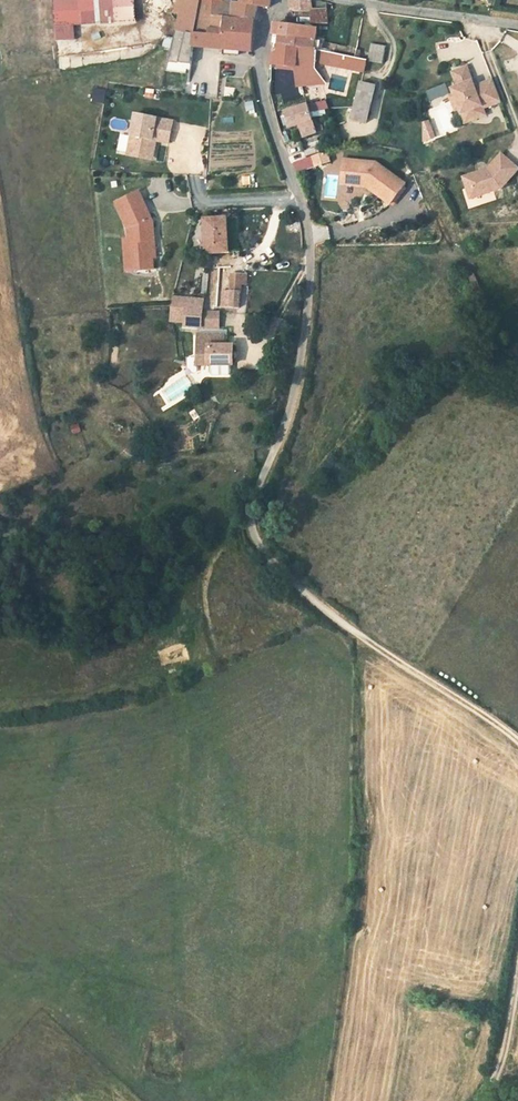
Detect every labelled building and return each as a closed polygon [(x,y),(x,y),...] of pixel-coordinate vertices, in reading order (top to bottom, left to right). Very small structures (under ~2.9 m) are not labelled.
[(124,0),(45,0),(46,16),(124,13),(124,0)] [(164,6),(174,7),(192,9),(193,0),(170,0),(164,6)] [(192,9),(174,7),(171,21),(192,24),(192,29),(206,31),(206,26),(219,27),(221,13),(250,15),(251,7),(264,8),(266,0),(193,0),(192,9)] [(311,9),(314,10),(315,1),(315,0),(291,0),(291,7),(311,9)] [(315,1),(314,10),(325,12),(325,2),(315,1)] [(325,12),(314,10),(311,9),(310,20),(332,24),(334,13),(329,12),(325,12)] [(250,15),(221,13),(219,27),(218,46),(247,50),(250,15)] [(311,38),(332,38),(332,24),(310,20),(310,27),(311,38)] [(170,25),(164,58),(189,61),(191,43),(192,29),(170,25)] [(311,38),(310,27),(290,25),(273,25),(272,37),(311,38)] [(192,29),(191,43),(218,46),(219,27),(206,26),(206,31),(192,29)] [(312,47),(311,38),(272,37),(272,52),(276,52),(276,46),(312,47)] [(332,38),(311,38),(312,47),(317,47),(334,48),(334,38),(332,38)] [(382,53),(384,45),(372,43),(370,60),(381,62),(382,53)] [(312,60),(317,60),(317,47),(312,47),(276,46),(276,52),(272,52),(269,52),(270,65),(297,64),(301,80),(321,76),(319,73),(316,68),(312,60)] [(317,47),(317,60),(364,71),(367,59),(317,47)] [(162,66),(188,69),(189,61),(164,58),(162,66)] [(458,84),(453,86),(455,92),(460,106),(462,112),(472,108),(475,117),(486,113),(483,106),(501,99),(493,77),(475,84),(467,64),(453,70),(458,84)] [(316,68),(319,73),(324,71),(322,65),(316,68)] [(378,84),(363,82),(355,119),(370,122),(378,84)] [(324,86),(310,86),(310,95),(324,94),(324,86)] [(103,104),(105,90),(94,88),(91,103),(103,104)] [(460,106),(455,92),(449,94),(455,108),(460,106)] [(252,100),(244,102),(247,115),(256,113),(252,100)] [(325,101),(315,104),(317,112),(327,110),(325,101)] [(315,134),(311,126),(303,107),(281,117),(288,132),(296,129),(301,140),(315,134)] [(124,152),(143,155),(147,136),(156,137),(166,139),(170,118),(132,112),(124,152)] [(429,120),(419,123),(424,143),(434,140),(429,120)] [(318,123),(311,126),(315,134),(321,131),(318,123)] [(147,136),(143,155),(153,157),(156,137),(147,136)] [(470,172),(479,194),(509,182),(517,170),(517,157),(507,148),(494,162),(470,172)] [(322,152),(309,158),(313,167),(326,161),(322,152)] [(338,181),(351,183),(352,171),(343,170),(345,156),(340,156),(338,181)] [(363,184),(387,201),(402,180),(373,159),(345,156),(343,170),(352,171),(351,183),(363,184)] [(110,200),(121,226),(121,237),(123,237),(123,268),(143,268),(144,257),(140,257),(140,253),(144,253),(144,248),(146,248),(146,222),(135,190),(110,200)] [(487,202),(485,197),(468,202),(470,208),(487,202)] [(204,253),(227,254),(229,220),(206,219),(204,253)] [(240,268),(223,269),(226,303),(237,303),(235,278),(239,278),(240,268)] [(202,296),(170,293),(168,301),(168,307),(183,308),(183,303),(200,304),(202,296)] [(200,304),(183,303),(183,308),(182,319),(199,321),(200,304)] [(218,305),(200,304),(199,321),(216,322),(218,305)] [(225,342),(223,332),(200,334),(201,344),(225,342)] [(225,342),(201,344),(203,364),(210,364),(236,362),(237,361),(234,341),(225,342)] [(236,362),(210,364),(210,372),(212,374),(234,372),(236,370),(236,362)] [(187,378),(160,390),(166,404),(193,392),(187,378)]
